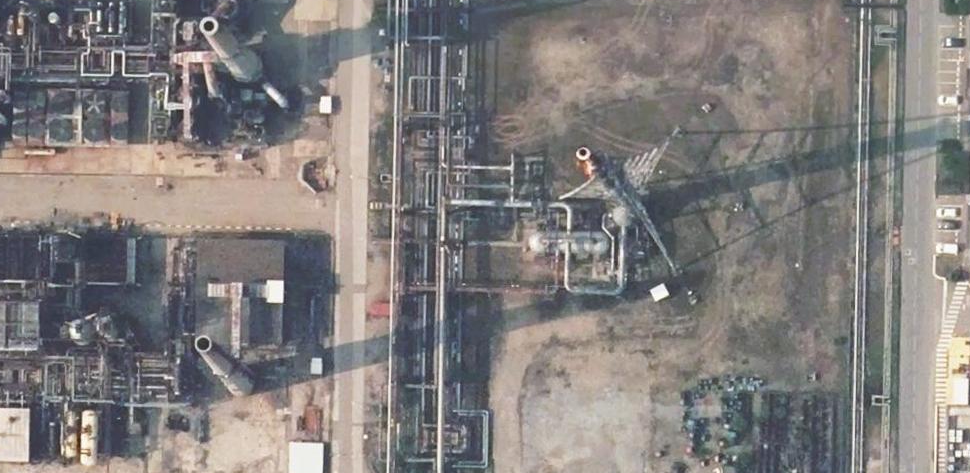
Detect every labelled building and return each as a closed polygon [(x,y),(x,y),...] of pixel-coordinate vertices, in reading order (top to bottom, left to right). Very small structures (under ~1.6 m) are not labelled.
[(245,74),(248,77),(249,77),(251,77),(255,77),(258,74),(259,72),(259,68),(258,65),(254,62),(252,62),(248,62),(244,67),(244,69),(244,72),(245,74)] [(131,95),(19,94),(17,147),(130,150),(131,95)] [(0,233),(0,281),(37,282),(39,235),(0,233)] [(140,238),(90,236),(89,283),(138,285),(140,238)] [(288,246),(204,243),(201,347),(283,350),(288,246)] [(237,387),(238,389),(239,390),(241,391),(244,392),(247,391),(250,389),(251,387),(252,385),(252,382),(250,379),(248,377),(245,376),(243,376),(240,377),(237,380),(236,383),(237,387)] [(0,416),(0,466),(32,467),(33,417),(0,416)]
